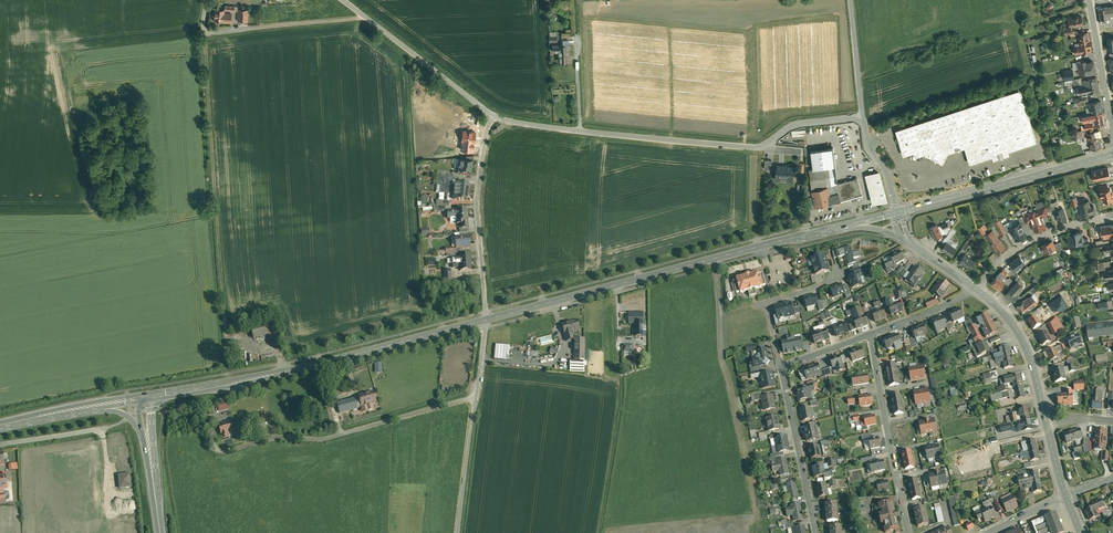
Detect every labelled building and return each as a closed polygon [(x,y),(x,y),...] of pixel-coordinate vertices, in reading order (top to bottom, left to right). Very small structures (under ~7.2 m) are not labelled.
[(1054,6),(1050,3),(1046,7),(1051,11),(1054,6)] [(1098,8),(1100,19),(1109,17),(1108,11),(1112,10),(1112,6),(1107,7),(1098,8)] [(231,13),(224,13),(225,10),(225,9),(224,9),(215,8),(215,12),(213,12),(212,15),(214,15),(214,20),(231,22),(231,13)] [(248,9),(238,9),(238,20),(247,21),(248,9)] [(1077,16),(1074,16),(1074,17),(1068,18),(1070,27),(1074,26),(1083,24),(1081,16),(1078,16),(1077,16)] [(549,30),(549,41),(558,41),(558,30),(549,30)] [(1088,32),(1084,32),(1084,33),(1078,34),(1080,46),(1074,47),(1075,53),(1091,50),(1090,46),(1091,46),(1090,40),(1089,37),(1088,32)] [(1046,46),(1058,43),(1056,37),(1045,40),(1046,46)] [(568,44),(563,44),(562,44),(558,44),(558,45),(552,45),(552,51),(558,51),(558,55),(561,55),(561,61),(567,61),(567,55),(568,55),(568,45),(568,44)] [(1093,61),(1085,62),(1085,60),(1080,61),(1077,62),(1079,74),(1082,73),(1085,73),(1087,73),(1095,71),(1093,61)] [(1072,69),(1063,71),(1065,80),(1072,79),(1072,75),(1073,75),(1072,69)] [(1087,78),(1081,79),(1082,85),(1077,86),(1079,94),(1099,90),(1096,76),(1087,78)] [(1021,90),(895,130),(903,155),(914,151),(916,156),(924,153),(943,163),(948,152),(952,151),(965,147),(969,163),(992,156),(993,159),(1010,154),(1008,151),(1037,142),(1021,90)] [(1100,100),(1089,103),(1091,113),(1102,111),(1100,100)] [(1091,113),(1082,115),(1083,121),(1094,118),(1095,124),(1105,122),(1103,111),(1102,111),(1091,113)] [(1093,128),(1087,129),(1089,136),(1090,139),(1090,140),(1089,140),(1091,149),(1101,146),(1098,136),(1095,137),(1093,128)] [(841,201),(863,195),(858,177),(838,183),(833,148),(811,151),(813,168),(809,169),(811,190),(805,192),(809,209),(836,200),(837,203),(839,202),(841,202),(841,201)] [(466,159),(460,158),(458,171),(461,171),(460,175),(471,176),(472,160),(472,159),(466,159)] [(454,163),(449,162),(446,161),(445,168),(448,168),(448,170),(454,170),(454,163)] [(794,167),(785,166),(785,165),(777,164),(776,178),(779,179),(779,181),(788,182),(788,179),(793,180),(794,167)] [(1108,167),(1098,169),(1091,171),(1093,176),(1095,176),(1096,179),(1110,176),(1108,167)] [(873,203),(888,199),(880,170),(872,172),(865,174),(873,203)] [(469,184),(452,182),(452,179),(444,178),(437,179),(437,183),(444,183),(443,193),(454,194),(453,200),(462,201),(462,200),(467,201),(468,194),(469,184)] [(1099,190),(1100,196),(1102,196),(1103,200),(1108,199),(1109,201),(1112,200),(1112,194),(1112,193),(1111,193),(1110,188),(1099,190)] [(432,210),(432,207),(426,207),(426,195),(420,196),(421,202),(417,202),(418,208),(422,208),(423,211),(432,210)] [(1076,196),(1070,198),(1072,206),(1078,204),(1078,203),(1076,196)] [(1035,203),(1037,208),(1040,207),(1045,205),(1045,204),(1043,200),(1035,203)] [(1088,200),(1079,202),(1082,214),(1089,212),(1089,211),(1095,210),(1093,205),(1090,206),(1088,200)] [(1053,202),(1045,204),(1045,205),(1048,211),(1047,211),(1055,208),(1055,207),(1053,202)] [(1043,215),(1040,207),(1037,208),(1038,211),(1032,213),(1031,211),(1027,212),(1031,220),(1035,230),(1045,226),(1042,220),(1043,220),(1042,216),(1043,215)] [(1063,207),(1055,210),(1059,221),(1066,218),(1063,207)] [(467,210),(456,211),(447,211),(447,218),(456,218),(457,224),(461,224),(461,229),(468,228),(468,224),(467,210)] [(999,219),(995,222),(1002,235),(1006,232),(1002,225),(999,219)] [(1010,227),(1009,227),(1011,230),(1016,239),(1026,234),(1021,224),(1021,223),(1020,222),(1010,227)] [(1007,223),(1002,225),(1006,232),(1011,230),(1009,227),(1010,227),(1007,223)] [(984,224),(979,228),(983,234),(988,230),(984,224)] [(936,225),(930,228),(935,238),(941,235),(936,225)] [(1108,225),(1100,226),(1101,231),(1100,231),(1100,232),(1101,232),(1102,239),(1102,240),(1108,238),(1108,235),(1109,235),(1109,236),(1110,236),(1108,225)] [(1004,247),(992,230),(986,234),(992,241),(991,242),(998,252),(1004,247)] [(1074,235),(1067,236),(1068,242),(1076,241),(1076,243),(1081,242),(1082,242),(1082,238),(1081,231),(1076,232),(1076,233),(1075,233),(1074,233),(1074,234),(1074,235)] [(469,236),(455,237),(456,249),(470,248),(469,236)] [(1088,237),(1082,238),(1082,242),(1081,242),(1081,245),(1089,244),(1088,237)] [(1052,240),(1041,245),(1044,252),(1055,248),(1053,243),(1052,240)] [(1060,240),(1053,243),(1055,248),(1056,251),(1062,248),(1060,240)] [(956,248),(946,242),(942,248),(951,255),(956,248)] [(967,243),(964,247),(968,250),(967,250),(973,254),(975,251),(970,247),(971,245),(967,243)] [(850,247),(836,251),(838,258),(846,256),(848,265),(855,263),(854,259),(858,257),(856,252),(852,253),(850,247)] [(900,252),(890,257),(892,260),(894,264),(895,266),(905,261),(900,252)] [(824,254),(811,258),(813,265),(826,262),(824,254)] [(470,255),(460,256),(460,259),(460,264),(460,271),(471,270),(470,255)] [(974,262),(964,255),(960,261),(969,268),(974,262)] [(1020,256),(1010,263),(1012,266),(1015,270),(1025,263),(1020,256)] [(892,260),(885,264),(887,268),(894,264),(892,260)] [(826,262),(813,265),(816,275),(827,271),(828,270),(826,262)] [(924,271),(919,268),(919,269),(915,267),(906,280),(910,282),(909,284),(914,287),(918,282),(919,281),(921,278),(919,277),(924,271)] [(1003,268),(996,276),(1001,279),(1007,272),(1003,268)] [(858,273),(851,275),(849,276),(850,279),(849,279),(851,284),(852,288),(862,285),(858,273)] [(758,274),(737,280),(737,281),(733,282),(737,294),(740,293),(741,294),(748,292),(750,297),(756,296),(755,290),(762,288),(762,287),(766,286),(762,274),(758,275),(758,274)] [(1001,279),(996,276),(991,283),(999,289),(1005,282),(1001,279)] [(1017,276),(1012,281),(1010,282),(1013,285),(1018,280),(1018,281),(1020,279),(1017,276)] [(1013,285),(1011,287),(1005,294),(1012,301),(1018,294),(1015,291),(1022,284),(1018,281),(1018,280),(1013,285)] [(944,283),(940,281),(933,290),(939,294),(938,295),(942,298),(950,286),(945,282),(944,283)] [(841,284),(830,289),(834,298),(844,293),(845,293),(842,287),(841,284)] [(847,285),(842,287),(845,293),(844,293),(846,296),(851,294),(847,285)] [(1034,285),(1029,289),(1032,293),(1038,289),(1034,285)] [(815,295),(804,298),(807,307),(818,304),(817,302),(815,295)] [(1027,297),(1022,300),(1023,301),(1017,307),(1023,315),(1030,309),(1029,308),(1034,305),(1032,302),(1035,300),(1032,295),(1028,298),(1027,297)] [(1069,304),(1062,295),(1049,304),(1055,314),(1069,304)] [(900,302),(893,305),(891,299),(886,301),(891,315),(896,313),(896,314),(903,312),(900,302)] [(934,299),(925,303),(928,308),(937,304),(934,299)] [(1107,300),(1097,302),(1099,309),(1108,308),(1107,300)] [(791,303),(784,305),(787,317),(795,315),(794,315),(793,308),(791,303)] [(784,305),(776,307),(775,309),(777,316),(778,320),(787,317),(784,305)] [(863,316),(860,308),(855,310),(855,313),(852,314),(854,320),(853,320),(854,323),(857,329),(867,325),(864,316),(863,316)] [(959,309),(950,314),(949,313),(953,321),(954,323),(954,322),(963,318),(963,319),(964,318),(959,308),(958,308),(959,309)] [(882,309),(872,313),(875,322),(886,318),(882,309)] [(988,314),(979,319),(981,322),(979,323),(980,325),(982,324),(984,328),(992,323),(988,314)] [(942,317),(932,321),(936,332),(946,328),(947,327),(945,325),(942,317)] [(1035,317),(1028,322),(1033,330),(1041,325),(1035,317)] [(1079,317),(1072,320),(1075,330),(1082,328),(1079,317)] [(1056,318),(1047,324),(1053,335),(1063,331),(1056,318)] [(970,319),(964,323),(967,329),(969,328),(973,325),(970,319)] [(577,320),(562,324),(566,341),(573,340),(571,332),(579,330),(577,320)] [(638,320),(627,321),(627,330),(628,330),(628,339),(635,339),(635,330),(639,330),(638,320)] [(254,338),(274,332),(270,321),(251,327),(254,338)] [(846,323),(833,328),(836,336),(849,331),(846,323)] [(984,328),(983,328),(984,330),(982,331),(986,338),(997,332),(992,323),(984,328)] [(1100,331),(1101,337),(1112,335),(1112,332),(1112,324),(1104,325),(1103,326),(1103,330),(1102,331),(1100,331)] [(973,325),(969,328),(972,334),(978,331),(975,325),(973,325)] [(923,326),(916,328),(912,329),(916,338),(926,334),(923,326)] [(1100,331),(1098,332),(1097,331),(1096,327),(1095,326),(1087,328),(1088,338),(1101,337),(1100,331)] [(826,330),(812,335),(815,344),(829,339),(827,331),(826,330)] [(984,343),(978,331),(972,334),(975,339),(974,340),(977,346),(984,343)] [(1050,342),(1046,333),(1038,337),(1043,346),(1050,342)] [(541,344),(554,341),(552,335),(540,338),(541,344)] [(899,335),(891,337),(894,346),(902,343),(899,335)] [(1066,340),(1070,350),(1083,345),(1078,335),(1066,340)] [(801,337),(781,342),(783,353),(803,349),(802,343),(801,337)] [(891,337),(883,340),(887,349),(894,346),(891,337)] [(584,339),(574,339),(574,359),(584,359),(584,339)] [(984,343),(977,346),(981,356),(986,353),(985,352),(987,351),(988,350),(988,349),(987,346),(985,346),(984,343)] [(1060,346),(1043,354),(1046,359),(1048,358),(1050,362),(1052,361),(1054,364),(1059,361),(1058,358),(1057,354),(1062,352),(1060,346)] [(1009,347),(1000,350),(1001,355),(998,356),(994,357),(995,361),(1002,359),(1011,357),(1009,347)] [(864,358),(861,348),(850,352),(853,362),(864,358)] [(765,349),(757,351),(759,358),(753,359),(754,365),(754,367),(760,366),(765,365),(767,366),(769,362),(767,361),(765,349)] [(842,364),(839,356),(829,360),(832,368),(835,367),(835,369),(837,368),(839,371),(844,369),(842,364)] [(1011,357),(1002,359),(1004,369),(1013,367),(1011,357)] [(1072,359),(1066,361),(1068,367),(1070,373),(1074,371),(1073,366),(1074,365),(1072,359)] [(382,362),(374,362),(375,372),(382,372),(382,362)] [(895,363),(885,365),(886,365),(889,386),(899,385),(899,384),(895,363),(896,363),(895,363)] [(818,364),(803,370),(798,372),(800,377),(805,375),(807,380),(822,375),(818,364)] [(923,366),(916,367),(918,380),(925,378),(923,366)] [(916,367),(909,368),(911,381),(918,380),(916,367)] [(1063,368),(1052,371),(1055,383),(1066,380),(1063,368)] [(772,373),(762,375),(763,382),(761,383),(762,389),(775,387),(772,373)] [(868,375),(851,378),(853,386),(869,383),(868,375)] [(1022,384),(1020,375),(1011,377),(1011,378),(1000,380),(1001,386),(1012,383),(1014,390),(1022,388),(1021,384),(1022,384)] [(1083,380),(1074,383),(1074,391),(1084,390),(1083,380)] [(808,387),(797,390),(799,396),(797,396),(798,401),(809,399),(808,392),(814,390),(813,385),(808,387)] [(1025,398),(1023,388),(1022,388),(1014,390),(1008,391),(1009,397),(1010,399),(1015,398),(1016,400),(1025,398)] [(928,390),(921,391),(923,403),(930,402),(928,390)] [(1066,394),(1064,395),(1058,395),(1058,406),(1073,405),(1072,395),(1071,390),(1065,391),(1066,394)] [(921,391),(913,392),(916,405),(923,403),(921,391)] [(999,394),(991,395),(992,402),(1003,399),(1002,398),(1009,397),(1008,391),(999,394)] [(1103,392),(1096,391),(1096,400),(1093,400),(1092,409),(1102,410),(1103,398),(1103,392)] [(373,392),(365,394),(365,396),(359,397),(359,399),(355,400),(357,408),(376,403),(373,392)] [(761,393),(753,395),(755,402),(762,400),(762,398),(761,393)] [(900,394),(891,395),(894,415),(903,413),(900,394)] [(871,395),(859,397),(860,407),(872,405),(871,395)] [(762,398),(762,400),(763,406),(765,406),(766,411),(775,409),(775,408),(773,401),(774,401),(773,396),(762,398)] [(354,399),(337,403),(339,413),(357,409),(357,408),(355,400),(354,399)] [(227,404),(217,406),(219,412),(228,409),(227,404)] [(810,407),(800,409),(802,421),(812,420),(810,407)] [(1027,407),(1018,409),(1019,411),(1021,421),(1030,419),(1027,407)] [(330,409),(323,411),(326,424),(333,422),(330,409)] [(865,421),(861,422),(862,431),(868,430),(867,426),(876,425),(874,416),(864,418),(865,421)] [(777,417),(766,419),(769,432),(780,430),(780,429),(779,429),(778,423),(777,417)] [(930,420),(923,421),(923,422),(919,422),(921,431),(921,434),(921,435),(937,432),(936,428),(934,419),(930,420)] [(1016,422),(1012,423),(1012,427),(1017,426),(1018,432),(1023,431),(1032,429),(1030,419),(1021,421),(1016,422)] [(253,421),(243,423),(245,430),(254,428),(253,421)] [(229,423),(218,425),(221,435),(221,434),(222,440),(229,438),(228,433),(231,432),(229,423)] [(905,423),(896,425),(900,442),(908,441),(905,423)] [(1009,423),(1000,426),(1001,433),(1011,430),(1009,423)] [(810,428),(804,429),(807,441),(819,439),(816,427),(810,428)] [(1080,430),(1072,432),(1075,442),(1083,440),(1080,430)] [(1105,431),(1096,430),(1095,440),(1094,440),(1093,445),(1095,445),(1094,451),(1103,452),(1104,446),(1106,446),(1107,438),(1105,438),(1105,431)] [(1072,432),(1064,434),(1067,445),(1075,442),(1072,432)] [(780,437),(775,439),(776,446),(788,443),(787,436),(780,437)] [(879,438),(869,440),(871,450),(876,449),(876,451),(880,450),(880,448),(881,448),(879,438)] [(1034,439),(1025,442),(1027,447),(1022,448),(1024,452),(1028,451),(1037,449),(1034,439)] [(788,443),(776,446),(778,453),(783,452),(790,451),(788,443)] [(938,445),(932,446),(934,458),(941,457),(938,445)] [(819,446),(808,448),(810,459),(821,457),(819,446)] [(932,446),(925,448),(927,460),(934,458),(932,446)] [(1037,449),(1028,451),(1030,461),(1039,459),(1037,449)] [(910,450),(902,452),(905,469),(914,467),(910,450)] [(777,461),(772,462),(772,465),(774,471),(779,470),(780,476),(785,475),(785,476),(785,475),(789,474),(786,459),(777,461)] [(879,460),(873,461),(874,472),(885,470),(883,462),(880,462),(879,460)] [(829,471),(825,472),(823,465),(812,467),(814,478),(824,476),(825,478),(831,477),(829,471)] [(1037,471),(1028,473),(1029,477),(1027,477),(1027,476),(1026,476),(1025,476),(1024,477),(1024,478),(1018,479),(1019,486),(1024,485),(1040,481),(1037,471)] [(940,472),(933,473),(933,474),(929,475),(930,481),(931,485),(931,487),(947,484),(946,482),(945,478),(944,472),(940,472)] [(130,474),(118,475),(120,489),(131,487),(130,474)] [(916,479),(908,481),(912,500),(921,498),(916,479)] [(887,481),(880,483),(880,482),(876,483),(878,493),(876,493),(876,496),(884,494),(883,491),(889,490),(887,481)] [(1040,481),(1024,485),(1025,490),(1028,489),(1028,488),(1032,487),(1033,493),(1042,491),(1040,481)] [(791,482),(791,483),(786,484),(789,499),(798,497),(795,482),(791,483),(791,482)] [(825,484),(816,486),(816,487),(817,487),(819,493),(817,493),(819,498),(828,496),(825,484)] [(33,495),(33,487),(25,487),(25,496),(33,495)] [(990,495),(981,500),(984,506),(993,502),(990,495)] [(955,496),(948,498),(953,520),(959,519),(955,496)] [(1012,496),(1002,501),(1007,511),(1017,507),(1012,496)] [(886,500),(887,503),(879,505),(880,510),(883,509),(884,513),(879,515),(880,520),(883,519),(884,523),(881,523),(881,524),(887,523),(888,527),(884,528),(886,532),(895,531),(896,532),(900,532),(899,528),(898,528),(897,524),(896,524),(896,522),(897,521),(894,510),(893,510),(893,508),(892,504),(893,504),(892,499),(886,500)] [(1092,507),(1085,511),(1089,520),(1097,517),(1095,511),(1105,507),(1101,500),(1091,504),(1092,507)] [(998,501),(994,503),(999,512),(1003,510),(998,501)] [(836,503),(826,504),(826,511),(826,512),(827,514),(826,514),(827,514),(827,522),(838,521),(836,503)] [(940,503),(934,504),(938,522),(944,521),(940,503)] [(800,504),(796,504),(795,504),(795,505),(791,506),(791,508),(786,509),(787,516),(793,515),(794,521),(803,519),(800,504)] [(925,507),(915,509),(916,517),(917,519),(916,519),(916,520),(917,520),(919,527),(929,524),(925,507)] [(980,510),(975,513),(978,520),(983,517),(985,522),(991,519),(991,518),(996,516),(991,507),(981,512),(980,510)] [(1102,513),(1105,520),(1112,516),(1110,509),(1102,513)] [(1044,517),(1044,518),(1032,523),(1036,532),(1064,532),(1061,524),(1063,523),(1062,522),(1061,520),(1059,521),(1056,512),(1045,517),(1044,517)]
